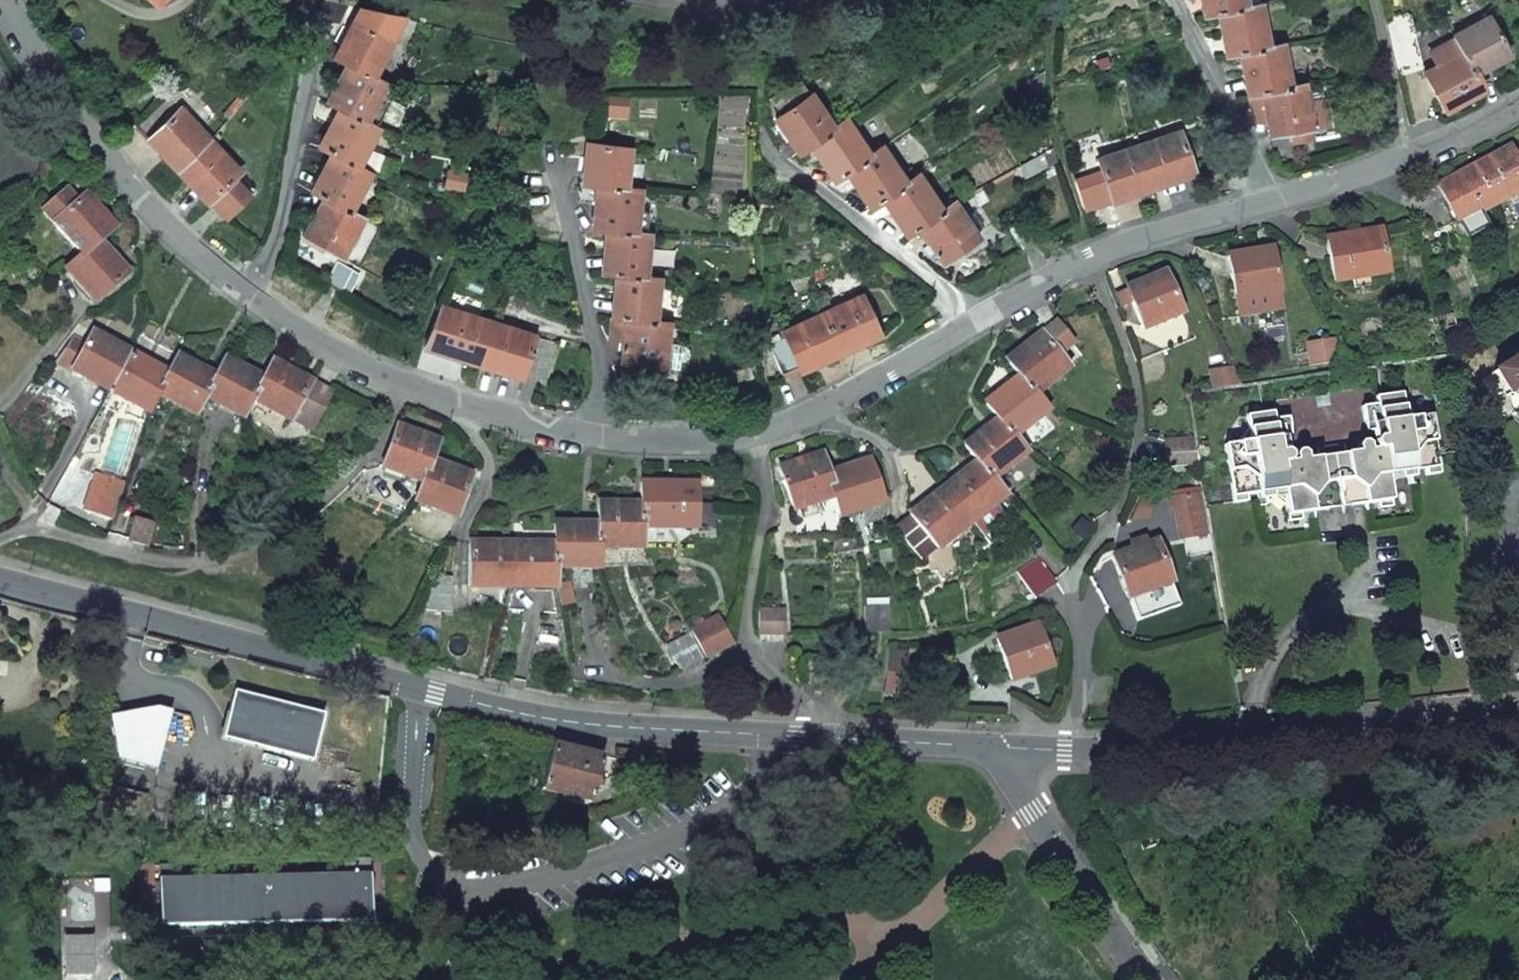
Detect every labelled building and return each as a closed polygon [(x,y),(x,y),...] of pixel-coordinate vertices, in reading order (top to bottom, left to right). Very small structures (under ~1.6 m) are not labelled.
[(1246,95),(1246,96),(1262,93),(1269,136),(1293,132),(1295,142),(1312,140),(1303,84),(1288,87),(1281,44),(1266,47),(1259,5),(1244,7),(1243,0),(1200,0),(1203,16),(1218,14),(1225,56),(1240,54),(1246,95)] [(1396,17),(1383,20),(1397,75),(1422,69),(1408,14),(1396,17)] [(1461,53),(1472,74),(1509,55),(1489,17),(1471,26),(1452,36),(1461,53)] [(354,21),(333,58),(347,65),(326,102),(339,110),(318,147),(331,154),(311,192),(324,199),(303,237),(340,258),(362,218),(348,211),(369,174),(356,166),(377,129),(364,121),(385,84),(372,77),(391,42),(354,21)] [(1424,73),(1444,111),(1481,91),(1472,74),(1461,53),(1424,73)] [(1031,98),(1042,91),(1043,72),(1022,84),(1031,98)] [(809,95),(774,119),(797,153),(810,145),(833,181),(846,172),(870,208),(882,200),(906,236),(918,228),(942,263),(977,240),(973,234),(964,219),(952,203),(940,211),(917,176),(904,184),(880,147),(867,156),(844,120),(831,128),(809,95)] [(255,189),(166,96),(136,125),(224,218),(255,189)] [(1180,133),(1096,161),(1110,202),(1194,174),(1180,133)] [(616,275),(611,317),(611,318),(608,339),(623,341),(621,363),(663,368),(665,344),(668,323),(653,321),(658,279),(644,277),(649,235),(634,233),(639,189),(624,188),(628,149),(587,144),(582,184),(597,186),(591,229),(606,231),(601,273),(616,275)] [(1493,204),(1518,190),(1518,166),(1518,164),(1509,147),(1491,157),(1473,166),(1493,204)] [(1053,149),(1042,153),(1047,168),(1058,164),(1053,149)] [(1436,186),(1464,239),(1486,227),(1478,212),(1493,204),(1473,166),(1454,176),(1436,186)] [(42,211),(81,255),(65,268),(95,302),(127,273),(99,242),(114,228),(85,194),(77,201),(66,189),(42,211)] [(964,219),(973,234),(983,228),(973,213),(964,219)] [(1380,230),(1325,239),(1333,282),(1352,278),(1354,288),(1370,286),(1368,276),(1387,273),(1380,230)] [(1272,249),(1227,256),(1234,299),(1279,291),(1272,249)] [(359,274),(336,262),(324,283),(340,292),(341,291),(348,295),(359,274)] [(1141,329),(1181,312),(1165,273),(1125,289),(1126,291),(1114,295),(1119,306),(1130,302),(1141,329)] [(862,296),(782,332),(784,338),(769,345),(781,374),(797,368),(799,371),(879,336),(862,296)] [(542,380),(554,343),(440,307),(437,306),(424,348),(521,378),(523,374),(542,380)] [(214,376),(177,356),(176,355),(167,373),(91,332),(85,343),(73,337),(59,363),(148,412),(158,394),(195,415),(205,397),(243,418),(253,400),(309,431),(330,393),(271,361),(262,379),(224,358),(214,376)] [(909,516),(893,527),(921,561),(1005,495),(993,479),(1027,452),(1014,436),(1048,410),(1035,394),(1068,367),(1041,333),(1006,361),(1019,377),(985,403),(998,419),(964,446),(977,462),(909,516)] [(1333,340),(1305,344),(1309,367),(1336,363),(1333,340)] [(681,346),(665,344),(663,368),(678,370),(679,362),(681,362),(684,361),(686,359),(689,355),(687,350),(686,348),(681,346)] [(1518,363),(1516,360),(1493,373),(1507,397),(1513,394),(1518,405),(1518,362),(1518,363)] [(1232,370),(1214,373),(1215,382),(1234,379),(1232,370)] [(1234,385),(1234,379),(1215,382),(1216,388),(1234,385)] [(1316,449),(1341,445),(1343,454),(1356,452),(1355,447),(1358,443),(1363,442),(1367,445),(1368,451),(1382,449),(1380,438),(1379,434),(1377,423),(1373,424),(1365,426),(1364,425),(1361,407),(1374,405),(1373,397),(1371,386),(1269,401),(1271,412),(1272,420),(1285,418),(1288,437),(1275,438),(1279,464),(1293,462),(1291,456),(1295,452),(1300,452),(1304,454),(1304,460),(1317,458),(1316,449)] [(1380,438),(1382,449),(1368,451),(1367,445),(1363,442),(1358,443),(1355,447),(1356,452),(1343,454),(1350,504),(1350,506),(1363,504),(1376,503),(1377,509),(1391,507),(1386,475),(1406,472),(1411,471),(1424,469),(1425,476),(1438,474),(1429,415),(1404,419),(1400,393),(1373,397),(1374,405),(1377,423),(1379,434),(1380,438)] [(1361,407),(1364,425),(1373,424),(1377,423),(1374,405),(1361,407)] [(1222,446),(1231,505),(1245,503),(1244,496),(1256,494),(1262,493),(1282,491),(1286,522),(1300,520),(1299,514),(1312,512),(1325,510),(1322,491),(1317,458),(1304,460),(1304,454),(1300,452),(1295,452),(1291,456),(1293,462),(1279,464),(1275,438),(1272,420),(1271,412),(1244,416),(1247,442),(1222,446)] [(1272,420),(1275,438),(1288,437),(1285,418),(1272,420)] [(438,442),(396,426),(381,466),(421,481),(414,501),(456,517),(472,476),(431,461),(438,442)] [(1198,467),(1194,439),(1164,441),(1166,468),(1198,467)] [(792,509),(834,496),(840,515),(841,515),(882,502),(869,461),(828,474),(822,454),(779,468),(792,509)] [(1350,504),(1343,454),(1317,458),(1322,491),(1325,510),(1336,509),(1350,506),(1350,504)] [(97,475),(84,511),(112,521),(124,484),(97,475)] [(554,544),(469,544),(467,586),(556,587),(556,567),(599,567),(599,547),(642,547),(642,527),(696,527),(696,485),(640,484),(640,504),(598,504),(598,524),(555,524),(554,544)] [(1209,535),(1202,494),(1173,498),(1180,539),(1209,535)] [(834,496),(792,509),(802,539),(837,537),(841,515),(840,515),(834,496)] [(1376,503),(1363,504),(1365,511),(1377,509),(1376,503)] [(1312,512),(1299,514),(1300,520),(1313,518),(1312,512)] [(148,547),(154,525),(134,519),(127,541),(148,547)] [(1156,541),(1112,557),(1127,598),(1171,582),(1156,541)] [(1038,558),(1016,572),(1034,598),(1056,583),(1038,558)] [(557,584),(560,605),(571,604),(568,583),(557,584)] [(451,588),(425,586),(422,610),(448,612),(451,588)] [(888,606),(864,606),(864,634),(889,633),(888,606)] [(758,636),(791,637),(792,611),(759,609),(758,636)] [(691,631),(705,658),(733,643),(719,616),(691,631)] [(1037,625),(996,639),(1011,680),(1051,665),(1037,625)] [(690,634),(666,647),(679,672),(703,659),(690,634)] [(887,651),(882,694),(902,696),(914,698),(916,676),(905,674),(907,654),(887,651)] [(321,712),(234,691),(222,738),(309,759),(321,712)] [(107,715),(116,758),(155,770),(169,712),(107,715)] [(552,745),(540,790),(590,803),(602,757),(552,745)] [(369,858),(344,859),(345,876),(369,875),(369,858)] [(160,917),(160,926),(370,920),(369,875),(345,876),(159,881),(160,917)] [(92,971),(91,929),(63,930),(64,972),(92,971)] [(319,943),(306,941),(303,955),(317,957),(319,943)]
